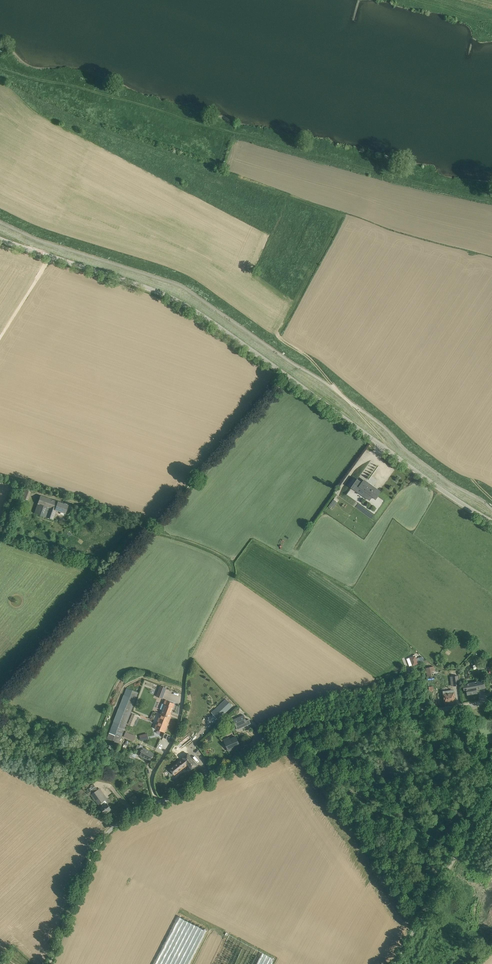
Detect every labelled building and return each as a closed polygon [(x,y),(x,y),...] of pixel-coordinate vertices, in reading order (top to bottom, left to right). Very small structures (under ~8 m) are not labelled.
[(366,482),(364,480),(363,483),(357,479),(351,488),(358,493),(361,489),(368,494),(365,498),(370,501),(372,498),(374,499),(380,491),(369,483),(368,484),(365,483),(366,482)] [(30,492),(25,490),(22,497),(27,499),(30,492)] [(34,513),(48,518),(53,520),(56,510),(65,513),(68,505),(40,495),(34,513)] [(419,657),(416,658),(415,655),(411,657),(414,665),(412,665),(413,666),(421,662),(419,657)] [(459,685),(458,675),(457,671),(451,672),(451,676),(450,676),(451,686),(459,685)] [(485,688),(484,683),(483,680),(463,684),(464,691),(465,691),(464,690),(466,690),(467,690),(467,695),(477,693),(476,688),(478,688),(479,689),(485,688)] [(163,698),(167,688),(161,685),(157,696),(163,698)] [(118,744),(121,738),(138,692),(127,688),(109,733),(108,738),(115,741),(114,743),(118,744)] [(455,701),(454,696),(453,690),(443,691),(444,702),(455,701)] [(222,717),(233,706),(226,699),(215,709),(222,717)] [(175,703),(171,702),(166,700),(164,704),(163,703),(161,709),(162,710),(161,714),(166,716),(166,715),(167,715),(167,714),(168,715),(169,712),(170,713),(171,713),(175,703)] [(154,720),(140,714),(130,733),(132,734),(136,736),(143,723),(144,723),(144,722),(155,727),(155,728),(165,732),(172,714),(171,714),(171,713),(170,713),(169,712),(168,715),(167,714),(167,715),(166,715),(166,716),(161,714),(158,722),(154,720)] [(129,724),(133,725),(137,716),(133,714),(129,724)] [(247,722),(244,715),(233,720),(236,727),(247,722)] [(126,732),(124,737),(134,741),(136,736),(132,734),(126,732)] [(240,746),(238,741),(236,736),(230,739),(229,737),(224,740),(228,749),(236,746),(236,747),(240,746)] [(154,753),(143,747),(143,745),(141,744),(140,746),(138,745),(136,749),(142,751),(140,755),(151,761),(154,753)] [(192,769),(197,765),(188,753),(183,758),(170,769),(175,775),(188,764),(192,769)] [(96,787),(94,785),(89,788),(91,791),(86,794),(86,793),(79,798),(82,801),(92,794),(99,805),(101,803),(103,806),(101,807),(105,814),(112,809),(107,803),(105,800),(96,787)]
